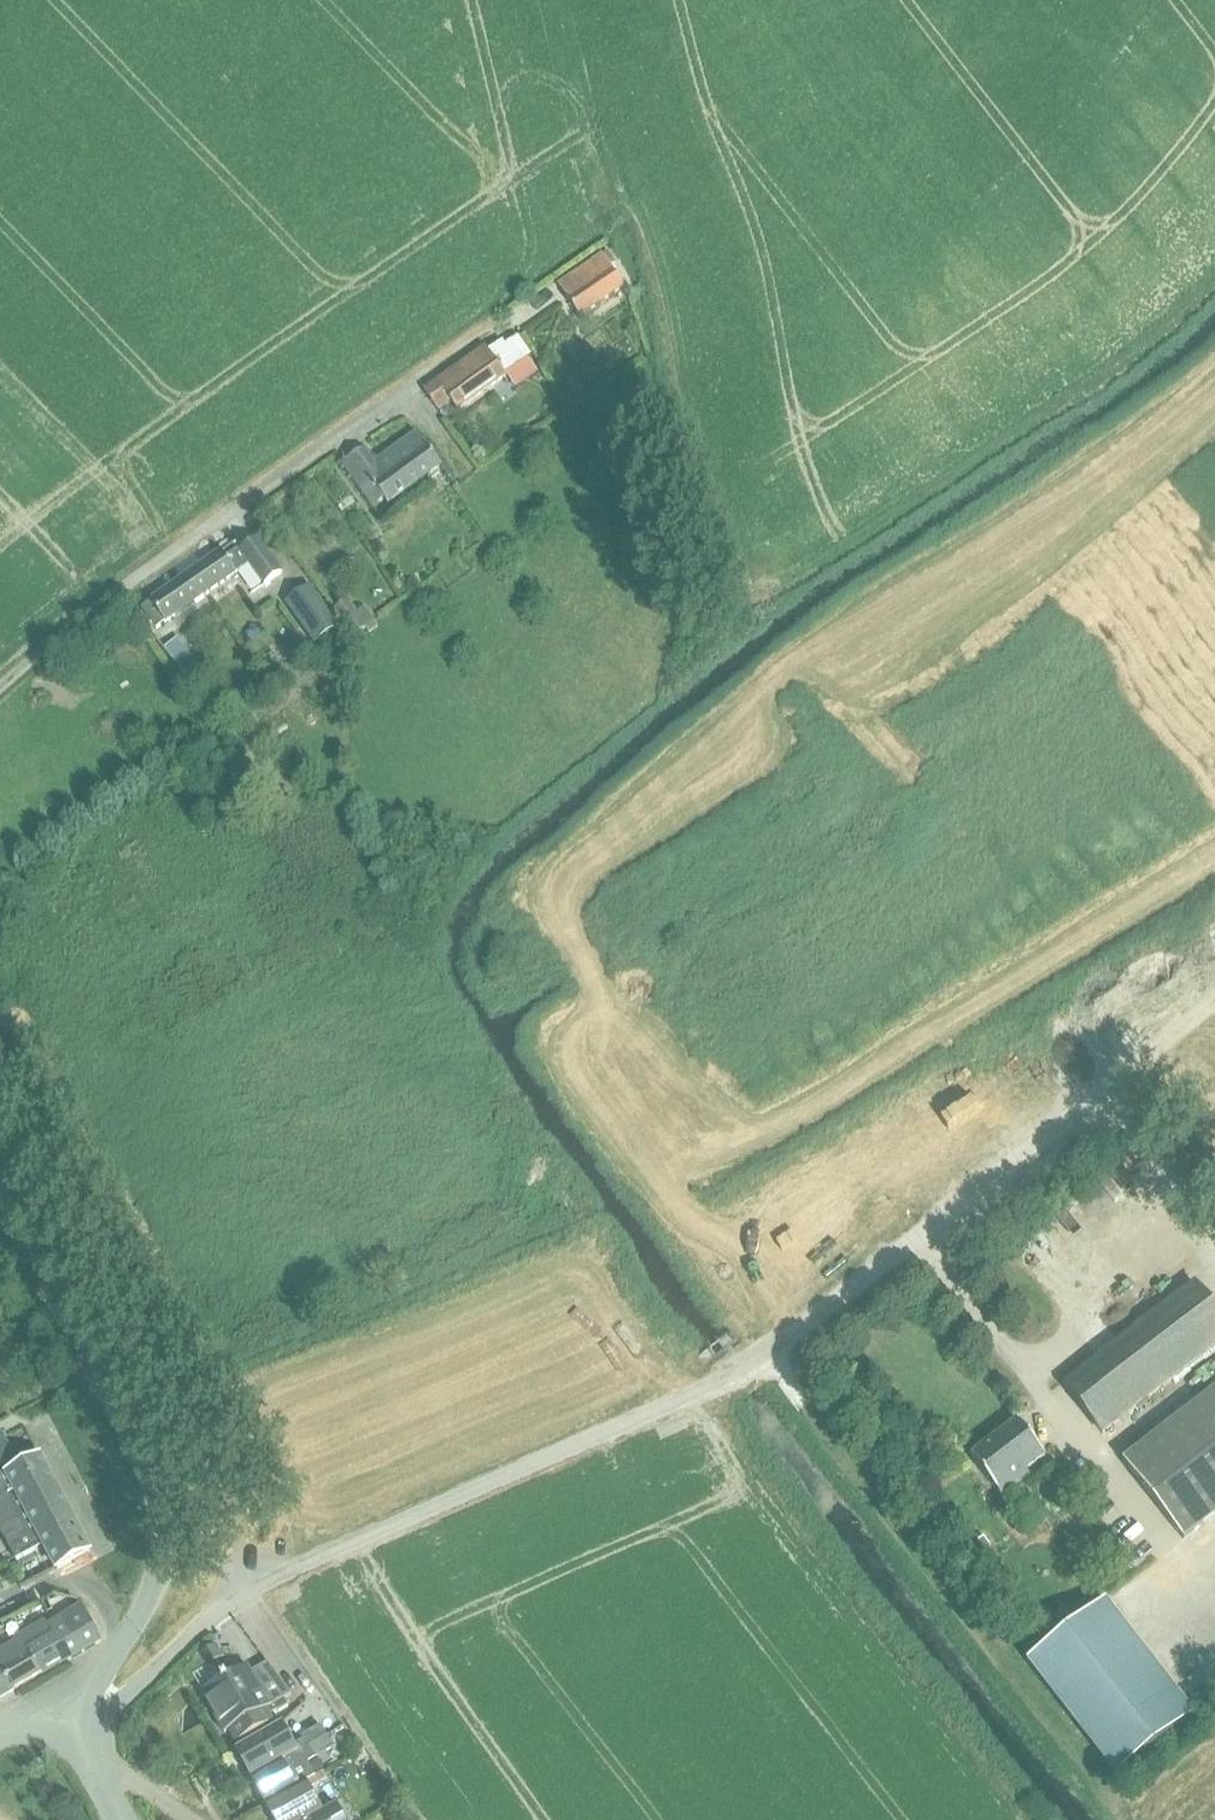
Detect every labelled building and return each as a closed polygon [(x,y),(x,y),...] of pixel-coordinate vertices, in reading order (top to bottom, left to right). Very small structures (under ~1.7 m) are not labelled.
[(559,286),(581,317),(625,287),(603,255),(559,286)] [(501,342),(489,351),(486,346),(424,390),(438,411),(451,401),(458,411),(517,369),(522,376),(537,365),(516,337),(504,346),(501,342)] [(389,505),(441,466),(417,432),(383,458),(385,461),(377,466),(364,449),(342,464),(374,508),(385,499),(389,505)] [(265,585),(282,573),(258,539),(227,560),(221,552),(142,607),(152,622),(161,616),(165,622),(250,564),(265,585)] [(282,604),(310,646),(336,628),(308,587),(282,604)] [(333,612),(350,637),(364,627),(348,603),(333,612)] [(177,637),(163,648),(183,673),(196,662),(177,637)] [(1103,1435),(1214,1348),(1214,1312),(1193,1284),(1064,1385),(1103,1435)] [(1124,1462),(1177,1529),(1184,1538),(1194,1529),(1214,1513),(1214,1391),(1124,1462)] [(1018,1421),(971,1457),(998,1492),(1004,1499),(1017,1489),(1020,1493),(1034,1482),(1026,1471),(1045,1456),(1018,1421)] [(58,1570),(90,1553),(40,1458),(21,1468),(2,1431),(0,1432),(0,1529),(17,1561),(45,1546),(54,1565),(55,1565),(58,1570)] [(1117,1775),(1194,1716),(1105,1601),(1028,1661),(1117,1775)] [(7,1664),(2,1667),(16,1692),(43,1676),(42,1676),(68,1661),(67,1661),(101,1641),(79,1604),(44,1624),(42,1621),(0,1647),(0,1653),(7,1664)] [(199,1655),(207,1668),(223,1658),(216,1646),(199,1655)] [(203,1693),(202,1693),(225,1733),(230,1731),(236,1744),(274,1724),(267,1710),(292,1695),(269,1663),(251,1673),(248,1667),(223,1681),(203,1693)] [(0,1668),(0,1701),(15,1691),(16,1692),(2,1667),(0,1668)] [(236,1752),(252,1780),(301,1751),(309,1746),(327,1736),(321,1726),(302,1738),(304,1741),(296,1745),(283,1724),(236,1752)] [(334,1748),(327,1736),(309,1746),(317,1759),(334,1748)] [(266,1805),(267,1805),(306,1783),(306,1782),(315,1777),(301,1751),(252,1780),(266,1805)] [(275,1819),(362,1819),(349,1798),(323,1813),(310,1789),(327,1779),(324,1772),(315,1777),(306,1782),(306,1783),(267,1805),(275,1819)]
